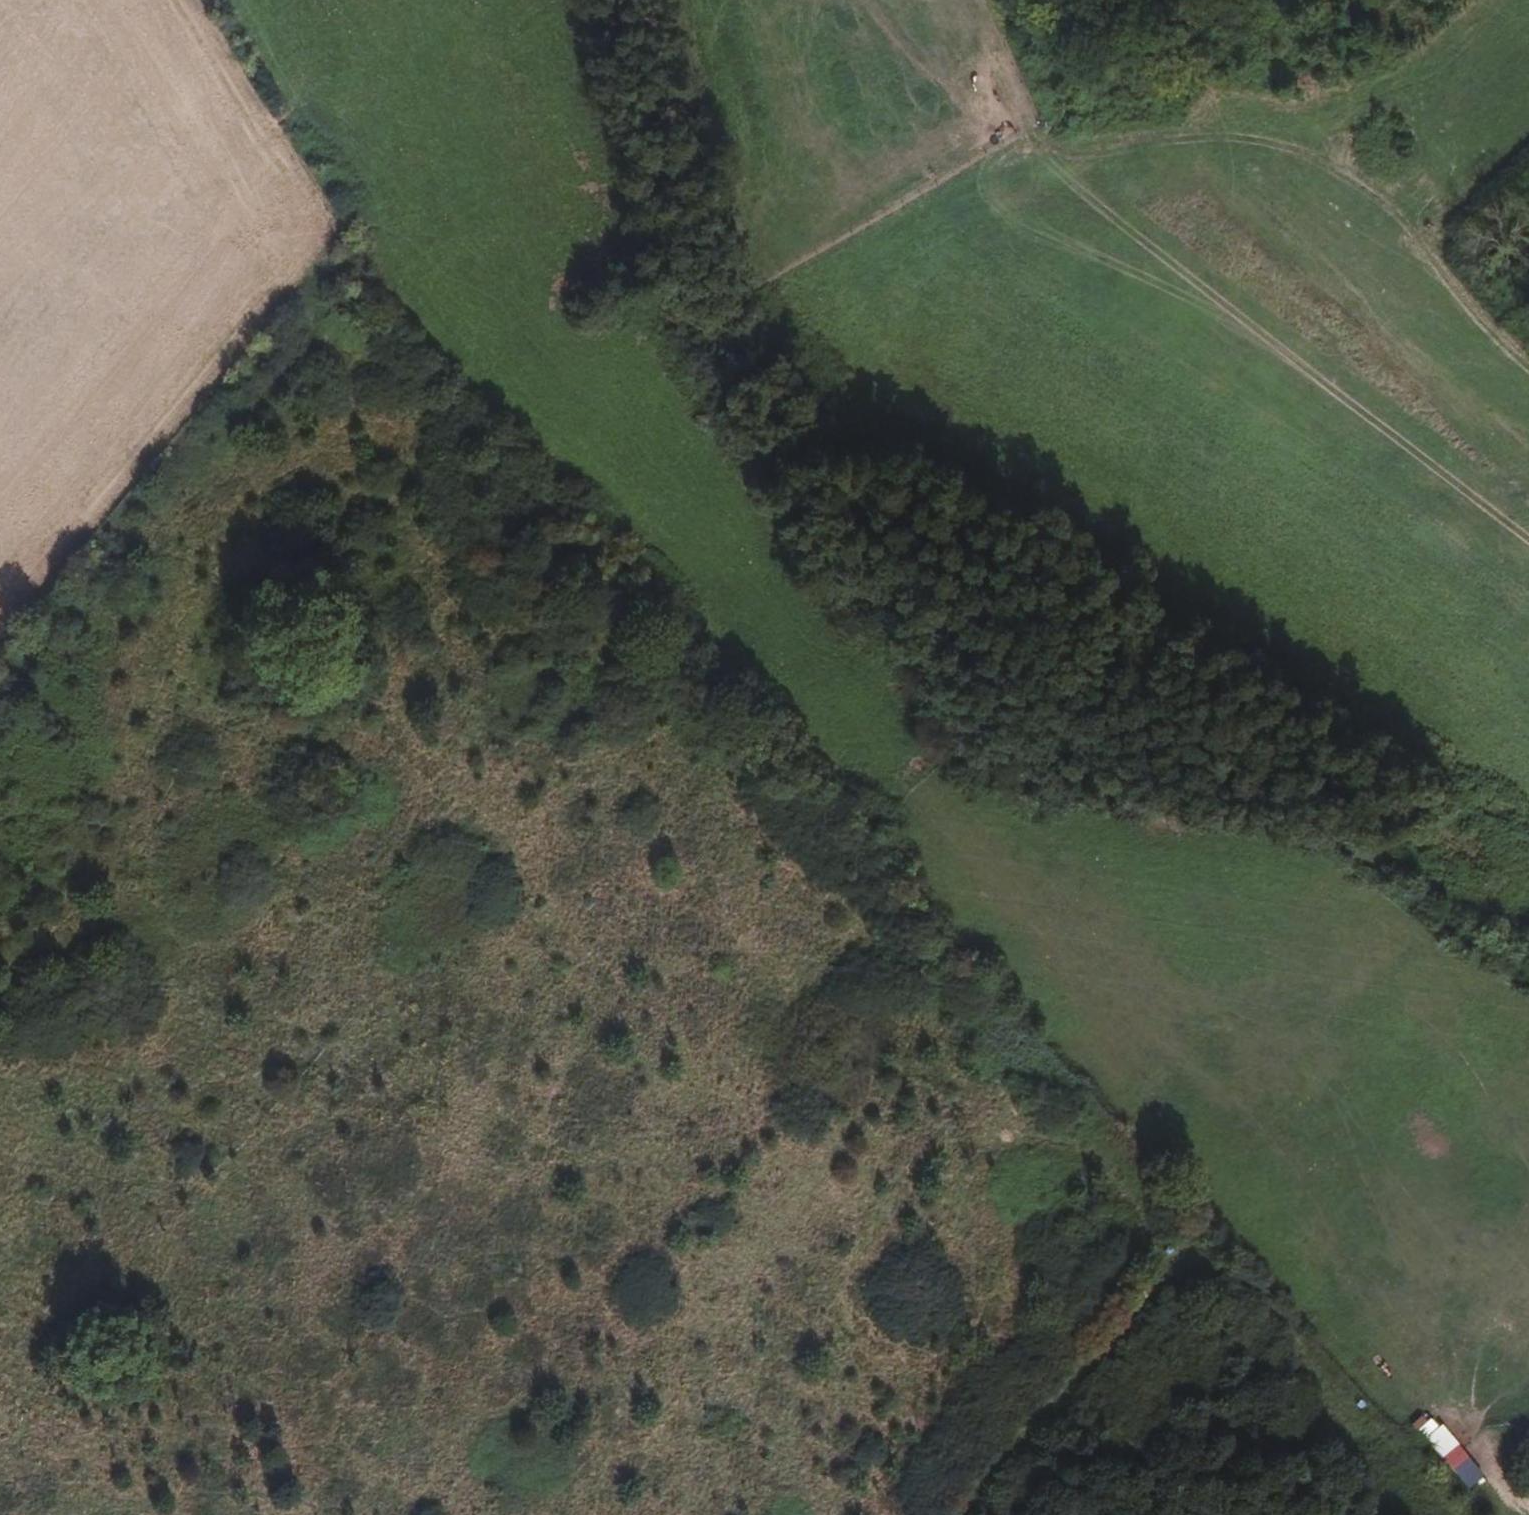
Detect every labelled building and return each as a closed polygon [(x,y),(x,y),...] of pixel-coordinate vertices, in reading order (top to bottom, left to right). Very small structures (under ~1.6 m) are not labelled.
[(1432,1418),(1415,1431),(1439,1462),(1456,1448),(1432,1418)]
